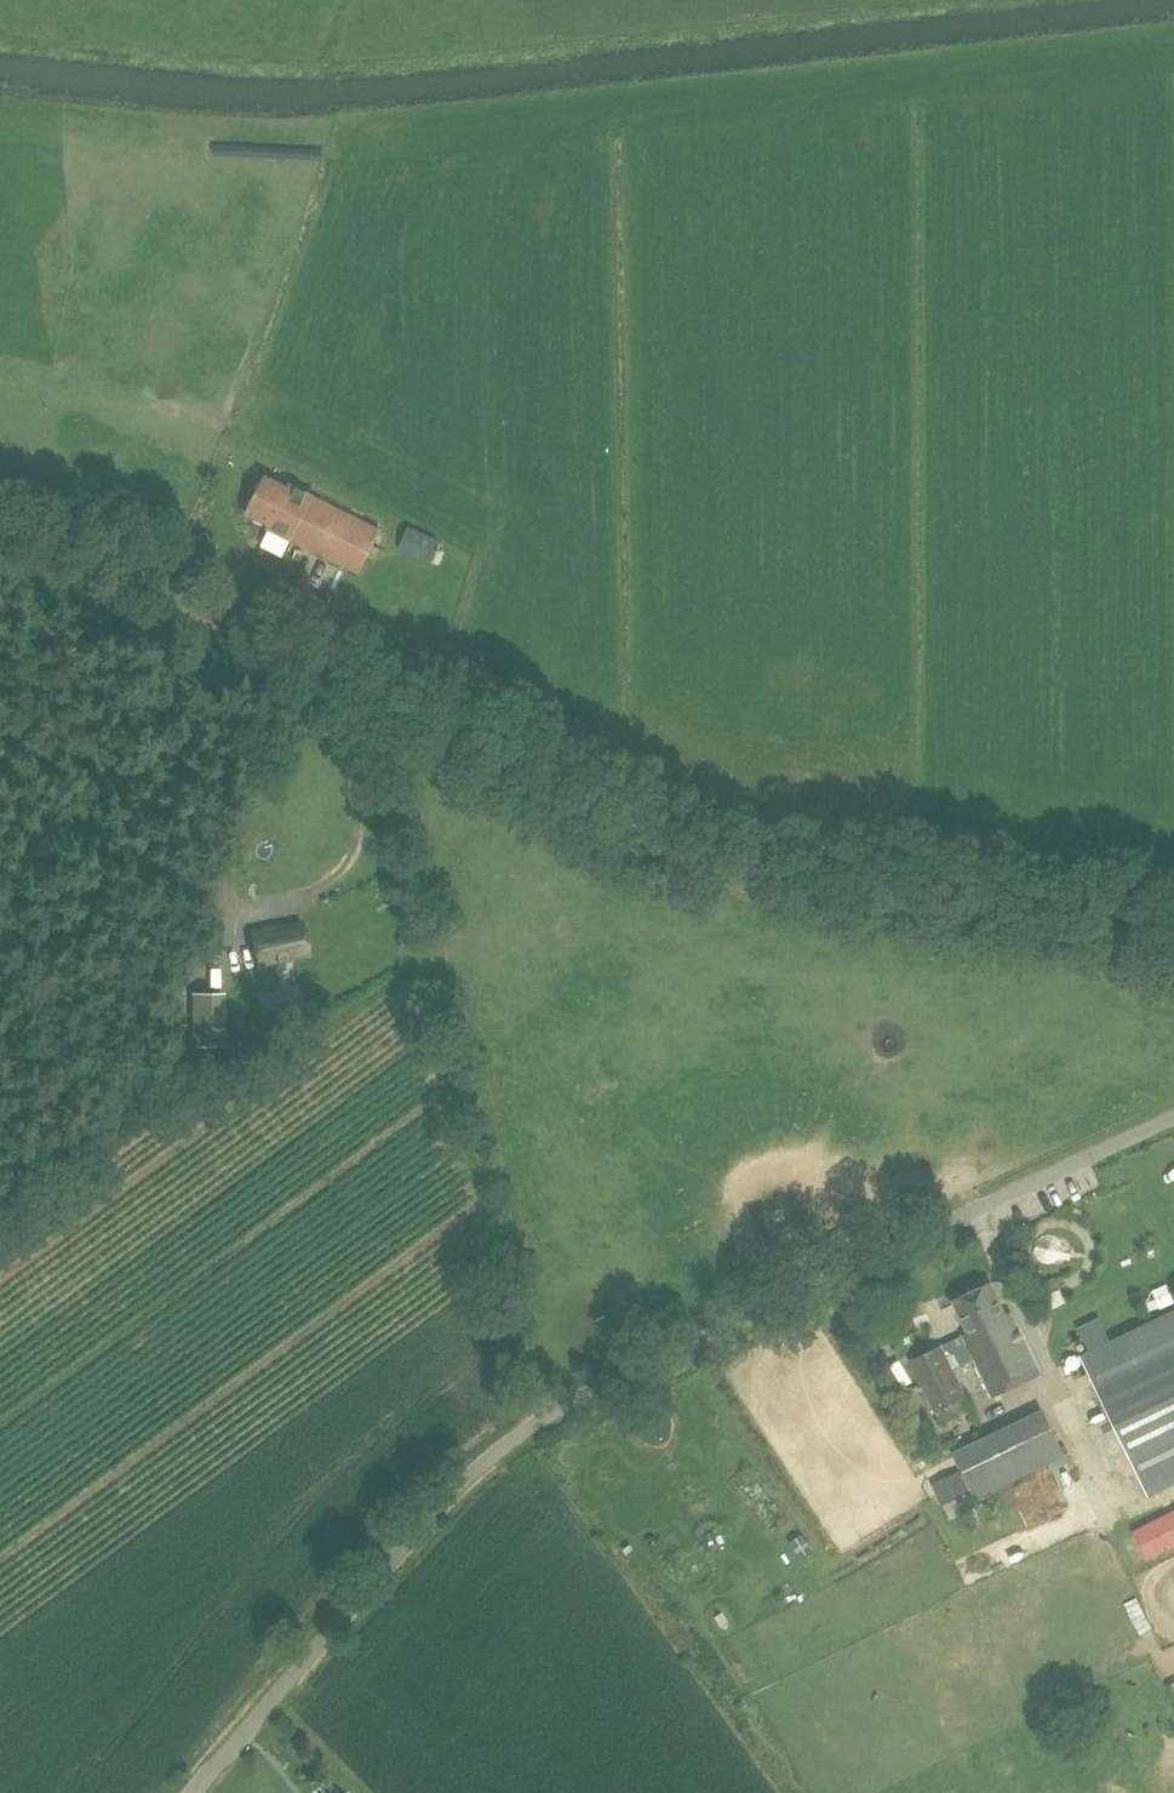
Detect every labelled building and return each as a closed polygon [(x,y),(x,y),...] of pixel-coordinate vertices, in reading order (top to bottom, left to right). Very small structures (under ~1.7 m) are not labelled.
[(267,476),(248,513),(271,525),(269,528),(360,574),(382,531),(291,485),(289,488),(267,476)] [(400,549),(429,563),(439,539),(409,526),(400,549)] [(311,957),(304,920),(274,926),(273,924),(249,929),(257,968),(311,957)] [(224,994),(191,994),(192,1047),(227,1047),(227,1011),(224,1010),(224,994)] [(970,1334),(913,1362),(938,1414),(968,1400),(946,1353),(954,1350),(962,1366),(976,1359),(995,1399),(1043,1376),(1013,1314),(1008,1316),(993,1285),(955,1303),(970,1334)] [(1077,1362),(1145,1501),(1173,1487),(1173,1315),(1077,1362)] [(1043,1411),(956,1454),(977,1497),(1049,1462),(1053,1470),(1068,1463),(1064,1455),(1043,1411)] [(910,1450),(927,1474),(938,1467),(921,1442),(910,1450)] [(960,1470),(932,1484),(943,1505),(944,1505),(969,1493),(971,1492),(960,1470)] [(1133,1531),(1147,1560),(1173,1547),(1173,1511),(1133,1531)]
